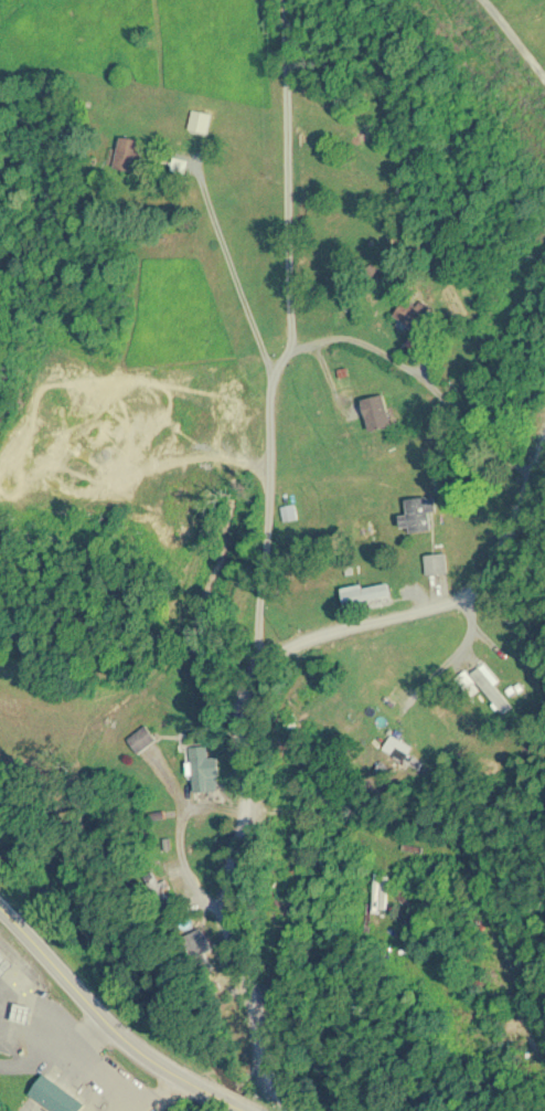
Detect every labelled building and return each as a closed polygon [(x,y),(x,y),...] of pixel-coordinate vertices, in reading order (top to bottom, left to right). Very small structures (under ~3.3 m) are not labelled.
[(187,130),(206,135),(211,115),(193,110),(187,130)] [(143,141),(120,136),(113,169),(136,174),(143,141)] [(185,161),(173,160),(173,170),(185,171),(185,161)] [(416,330),(425,312),(402,300),(393,318),(416,330)] [(392,425),(382,394),(360,401),(369,432),(392,425)] [(405,500),(407,517),(400,518),(402,534),(431,530),(429,514),(436,513),(434,497),(405,500)] [(281,508),(285,522),(298,518),(294,505),(281,508)] [(427,576),(447,574),(446,554),(425,557),(427,576)] [(340,592),(343,606),(368,601),(370,610),(392,605),(388,582),(340,592)] [(465,692),(476,683),(502,716),(517,704),(482,661),(457,681),(465,692)] [(211,778),(219,778),(218,758),(208,759),(208,747),(191,748),(193,794),(212,793),(211,778)] [(170,903),(150,874),(143,878),(162,908),(170,903)] [(373,910),(387,910),(387,876),(373,876),(373,910)] [(206,955),(214,951),(201,929),(180,941),(196,971),(211,963),(206,955)] [(45,1073),(28,1093),(50,1110),(79,1110),(83,1106),(45,1073)]
